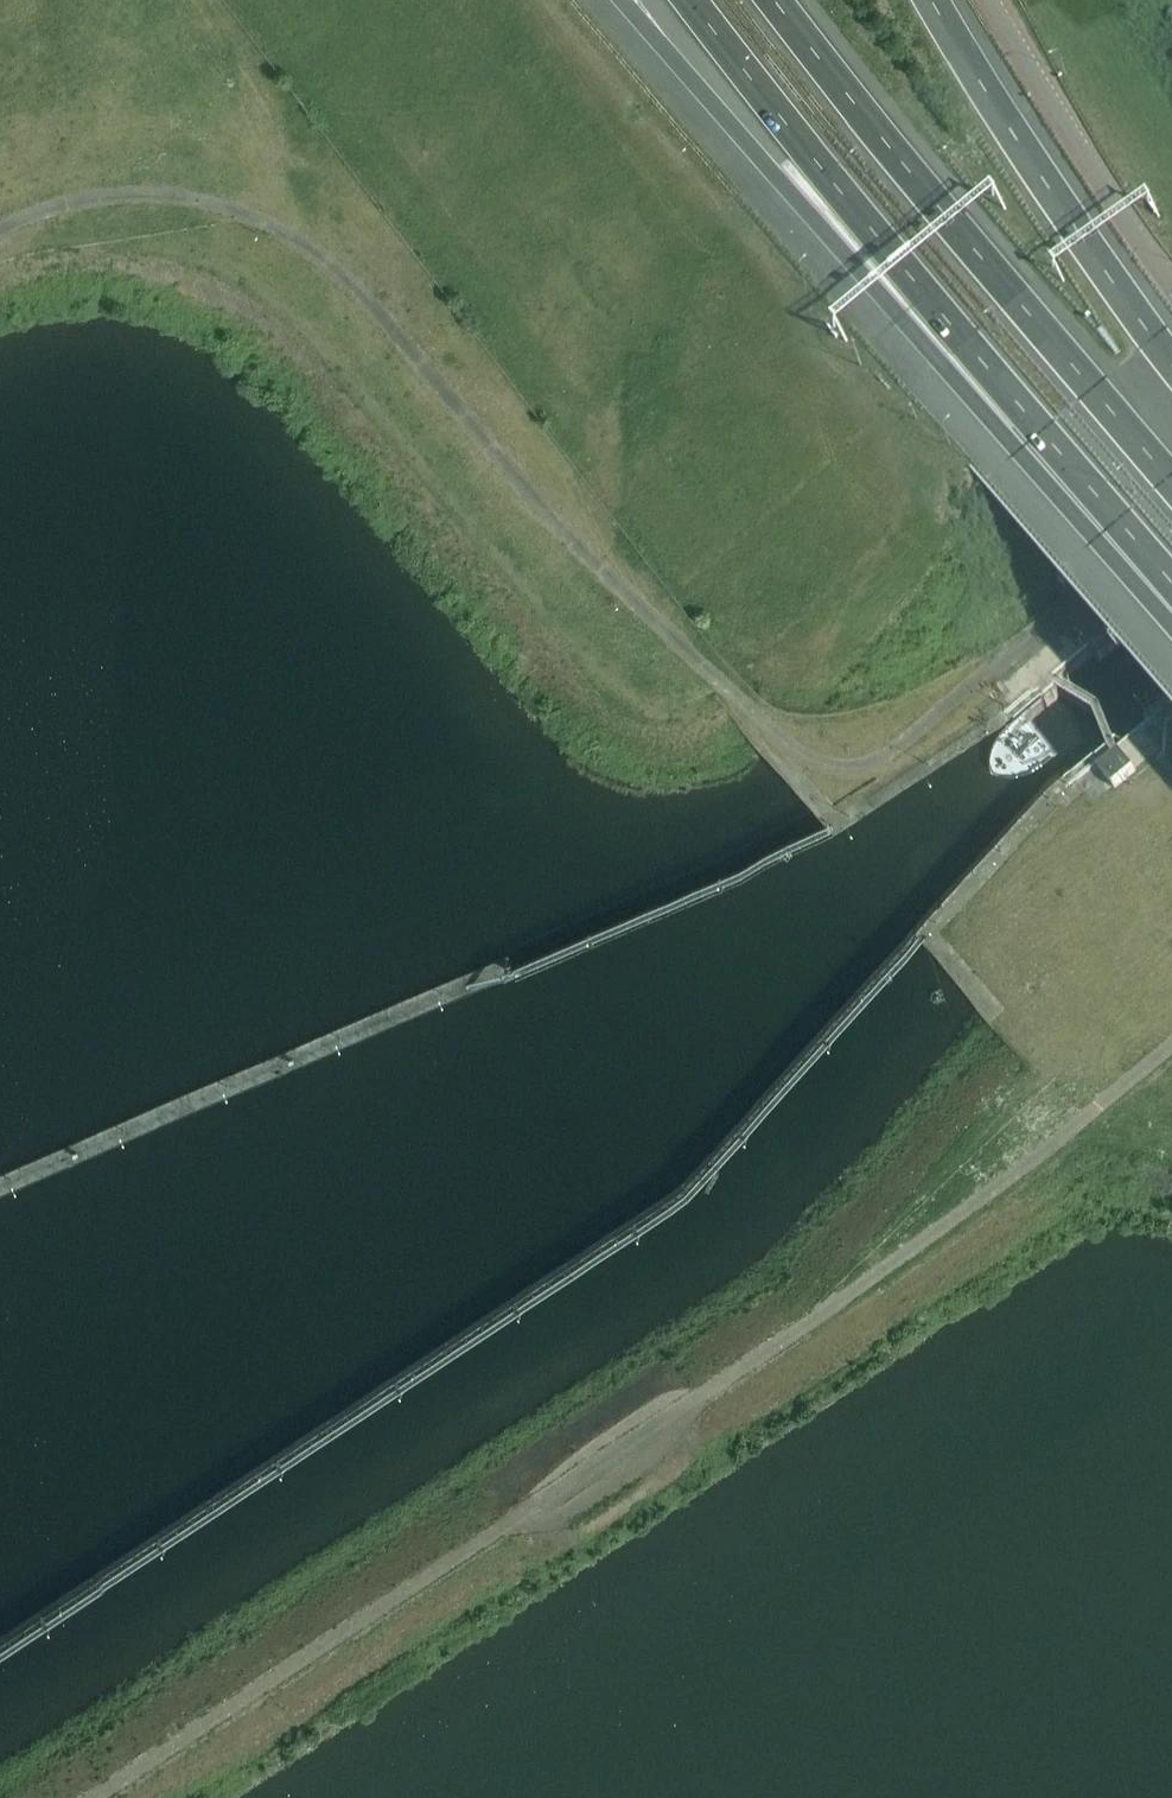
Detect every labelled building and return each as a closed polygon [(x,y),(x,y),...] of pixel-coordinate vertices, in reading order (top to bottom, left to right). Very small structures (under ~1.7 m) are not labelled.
[(1119,776),(1140,758),(1124,740),(1104,758),(1119,776)]
